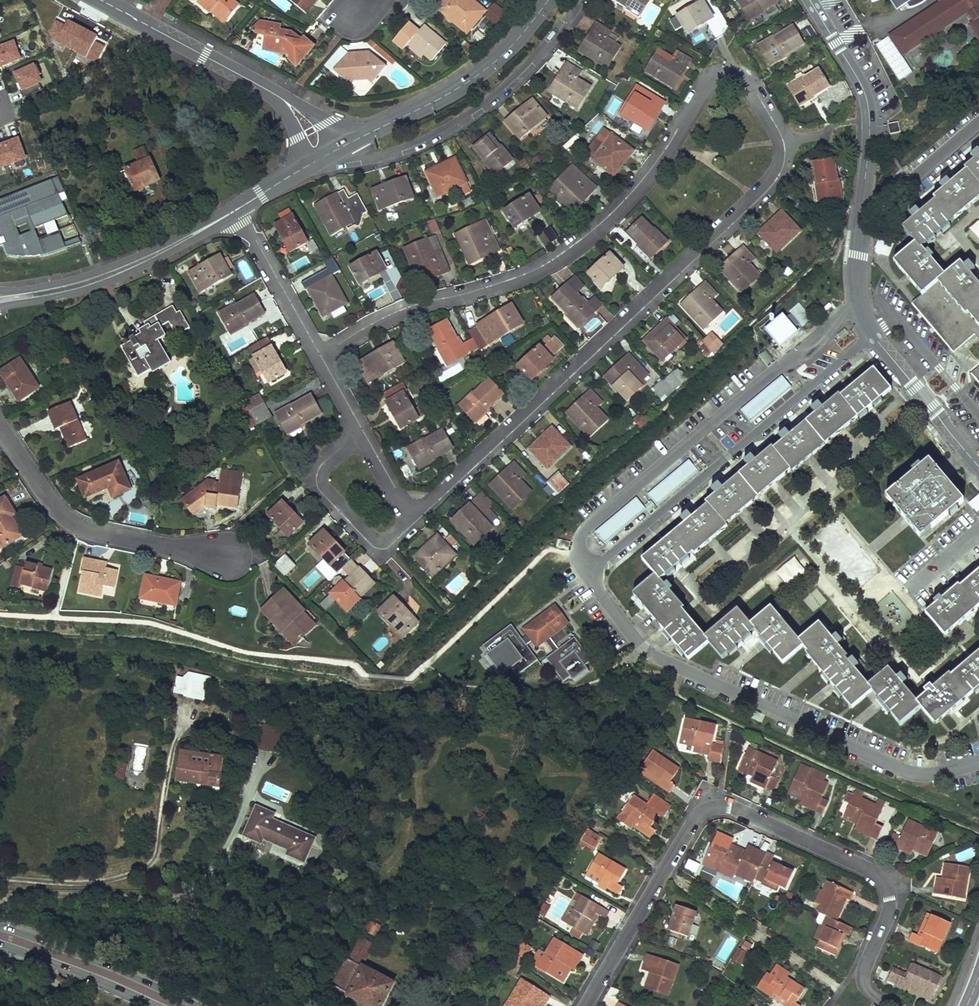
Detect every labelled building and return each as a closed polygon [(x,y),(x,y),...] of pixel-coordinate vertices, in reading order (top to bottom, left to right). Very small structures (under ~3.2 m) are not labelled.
[(198,2),(211,13),(212,12),(215,8),(219,11),(218,11),(228,20),(240,6),(232,0),(199,0),(198,2)] [(290,0),(302,11),(312,0),(290,0)] [(302,11),(306,14),(318,0),(312,0),(302,11)] [(437,10),(454,23),(458,18),(472,29),(487,12),(479,5),(476,9),(470,4),(469,5),(468,5),(468,6),(465,3),(468,0),(445,0),(437,10)] [(473,0),(468,0),(465,3),(468,6),(468,5),(469,5),(470,4),(476,9),(479,5),(473,0)] [(626,8),(628,6),(642,15),(651,0),(613,0),(626,8)] [(778,2),(777,0),(738,0),(748,16),(762,8),(764,10),(778,2)] [(889,36),(902,55),(968,12),(975,22),(971,24),(978,37),(978,0),(944,0),(889,36)] [(898,10),(907,4),(909,9),(913,7),(917,6),(921,4),(925,1),(926,0),(892,0),(898,10)] [(711,15),(703,1),(677,17),(687,34),(697,28),(695,24),(711,15)] [(505,14),(493,4),(487,11),(489,12),(486,16),(497,25),(505,14)] [(642,15),(628,6),(626,8),(625,9),(639,19),(642,15)] [(212,12),(225,23),(228,20),(218,11),(219,11),(215,8),(212,12)] [(764,10),(762,8),(748,16),(750,20),(764,12),(764,10)] [(713,19),(711,15),(695,24),(697,28),(713,19)] [(458,18),(454,23),(467,35),(472,29),(458,18)] [(65,27),(56,22),(50,33),(51,38),(93,60),(98,58),(103,47),(94,42),(97,37),(68,21),(65,27)] [(261,22),(254,30),(264,32),(266,23),(264,23),(261,22)] [(266,23),(264,32),(268,33),(264,48),(272,53),(277,49),(286,51),(290,55),(290,62),(298,67),(315,47),(304,39),(298,47),(292,42),(294,34),(279,31),(280,26),(275,25),(266,23)] [(610,32),(596,23),(592,30),(594,32),(582,52),(607,68),(620,47),(615,44),(618,39),(609,34),(610,32)] [(413,27),(399,43),(406,48),(407,47),(410,43),(425,55),(432,61),(446,45),(424,26),(419,32),(413,27)] [(785,55),(804,44),(793,26),(775,36),(774,35),(759,44),(769,62),(783,53),(785,55)] [(594,32),(592,30),(580,51),(582,52),(594,32)] [(472,48),(465,42),(461,45),(469,52),(472,48)] [(14,43),(0,49),(0,67),(20,59),(14,43)] [(410,43),(407,47),(421,59),(425,55),(410,43)] [(691,61),(677,52),(673,59),(659,50),(646,71),(671,87),(684,66),(686,68),(691,61)] [(348,53),(332,72),(356,92),(370,90),(390,66),(372,52),(361,64),(348,53)] [(372,52),(348,53),(361,64),(372,52)] [(785,55),(783,53),(769,62),(771,66),(786,57),(785,55)] [(581,72),(567,64),(562,71),(565,73),(560,79),(558,78),(556,76),(548,89),(553,92),(552,93),(577,108),(590,87),(577,79),(581,72)] [(42,75),(37,65),(16,75),(20,84),(24,90),(21,92),(24,99),(42,90),(39,83),(40,82),(38,77),(42,75)] [(686,68),(684,66),(671,87),(674,89),(686,68)] [(815,96),(830,88),(819,69),(805,77),(804,76),(789,85),(800,103),(814,94),(815,96)] [(637,86),(633,93),(620,114),(645,129),(657,109),(660,110),(665,103),(651,95),(637,86)] [(815,96),(814,94),(800,103),(802,107),(817,98),(815,96)] [(546,116),(533,100),(524,107),(526,109),(515,118),(513,116),(505,123),(519,139),(546,116)] [(526,109),(524,107),(513,116),(515,118),(526,109)] [(660,110),(657,109),(645,129),(647,130),(660,110)] [(898,122),(889,124),(891,134),(901,132),(898,122)] [(603,146),(612,134),(608,130),(598,142),(603,146)] [(634,151),(612,134),(603,146),(599,151),(595,148),(589,157),(592,160),(611,174),(625,155),(628,158),(634,151)] [(500,146),(490,135),(473,148),(484,161),(486,159),(497,172),(513,159),(501,145),(500,146)] [(18,141),(10,144),(12,149),(20,145),(18,141)] [(25,159),(20,145),(12,149),(10,144),(1,147),(0,145),(0,168),(25,159)] [(153,150),(150,144),(134,152),(139,164),(126,170),(136,191),(160,180),(148,152),(153,150)] [(628,158),(625,155),(611,174),(614,176),(628,158)] [(961,262),(945,275),(922,248),(954,221),(952,218),(978,195),(978,156),(965,168),(967,170),(934,197),(935,200),(903,227),(916,242),(896,259),(924,293),(922,295),(917,300),(952,342),(976,323),(978,326),(978,284),(961,262)] [(467,182),(455,158),(446,162),(448,165),(437,170),(436,167),(433,162),(424,166),(427,171),(425,172),(437,196),(467,182)] [(497,172),(486,159),(484,161),(482,162),(493,175),(497,172)] [(835,160),(813,163),(817,185),(819,184),(822,201),(842,198),(840,180),(838,180),(835,160)] [(448,165),(446,162),(436,167),(437,170),(448,165)] [(596,188),(572,166),(550,190),(571,209),(587,192),(590,194),(596,188)] [(413,198),(406,177),(396,181),(397,183),(384,187),(383,185),(373,188),(380,210),(413,198)] [(0,202),(0,236),(7,254),(16,256),(29,257),(44,255),(80,243),(53,180),(0,202)] [(344,190),(337,194),(339,196),(317,209),(332,234),(346,226),(353,222),(355,226),(361,222),(360,220),(362,216),(368,213),(358,194),(352,197),(353,200),(350,201),(349,199),(344,190)] [(590,194),(587,192),(571,209),(574,211),(590,194)] [(339,196),(337,194),(316,206),(317,209),(339,196)] [(538,209),(529,195),(504,211),(515,228),(524,222),(522,219),(538,209)] [(952,218),(954,221),(978,199),(978,195),(952,218)] [(540,212),(538,209),(522,219),(524,222),(540,212)] [(800,231),(782,211),(775,217),(777,220),(760,236),(777,253),(800,231)] [(293,216),(279,224),(288,240),(285,242),(291,252),(308,243),(293,216)] [(777,220),(775,217),(758,233),(760,236),(777,220)] [(654,229),(642,218),(627,234),(639,245),(635,249),(646,260),(649,257),(650,258),(667,240),(655,228),(654,229)] [(492,235),(485,221),(478,224),(456,234),(468,261),(490,251),(491,254),(499,250),(492,235)] [(968,229),(978,242),(978,222),(978,221),(968,229)] [(288,240),(279,224),(276,225),(285,242),(288,240)] [(449,271),(435,237),(405,249),(419,283),(449,271)] [(754,259),(743,247),(737,253),(739,255),(721,272),(742,293),(760,276),(749,264),(754,259)] [(491,254),(490,251),(468,261),(470,264),(491,254)] [(377,253),(351,268),(361,285),(371,279),(369,276),(384,267),(377,253)] [(739,255),(737,253),(719,269),(721,272),(739,255)] [(621,266),(610,254),(588,274),(602,289),(610,281),(608,278),(621,266)] [(231,274),(220,255),(212,260),(213,263),(201,269),(200,267),(190,272),(201,291),(231,274)] [(924,293),(896,259),(894,261),(907,277),(922,295),(924,293)] [(213,263),(212,260),(200,267),(201,269),(213,263)] [(623,268),(621,266),(608,278),(610,281),(623,268)] [(386,270),(384,267),(369,276),(371,279),(386,270)] [(321,281),(318,274),(305,282),(309,288),(308,289),(312,296),(315,294),(326,315),(348,303),(332,275),(321,281)] [(580,288),(571,278),(568,282),(577,291),(580,288)] [(717,294),(705,282),(699,289),(701,290),(684,307),(704,328),(722,311),(711,300),(717,294)] [(581,324),(596,311),(584,298),(582,300),(568,284),(553,298),(568,314),(569,312),(581,324)] [(701,290),(699,289),(682,305),(684,307),(701,290)] [(326,315),(315,294),(312,296),(324,316),(326,315)] [(265,314),(254,295),(236,305),(235,304),(220,313),(230,330),(244,322),(246,324),(265,314)] [(976,323),(952,342),(917,300),(913,303),(931,324),(978,381),(978,362),(964,343),(975,334),(978,339),(978,326),(976,323)] [(813,319),(799,303),(785,316),(783,314),(775,321),(775,320),(775,319),(773,318),(772,318),(771,319),(771,320),(772,321),(774,322),(765,329),(781,347),(799,332),(795,328),(801,323),(804,327),(813,319)] [(523,323),(512,304),(498,313),(499,315),(487,323),(486,320),(478,325),(489,344),(523,323)] [(190,327),(181,311),(177,313),(173,306),(144,322),(146,326),(139,330),(141,333),(135,337),(134,335),(127,339),(128,342),(121,347),(138,377),(151,369),(169,359),(158,340),(157,337),(163,334),(164,336),(166,335),(162,326),(169,322),(177,335),(190,327)] [(581,324),(569,312),(568,314),(566,315),(578,328),(581,324)] [(499,315),(498,313),(486,320),(487,323),(499,315)] [(686,339),(668,319),(661,325),(663,327),(646,343),(663,361),(686,339)] [(457,338),(447,321),(429,331),(440,350),(442,349),(450,363),(467,353),(459,338),(457,338)] [(246,324),(244,322),(230,330),(232,334),(246,326),(246,324)] [(663,327),(661,325),(644,341),(646,343),(663,327)] [(564,345),(555,336),(552,339),(548,335),(544,339),(548,343),(542,349),(540,346),(518,367),(532,381),(540,373),(537,370),(551,358),(564,345)] [(723,345),(713,335),(703,343),(714,354),(723,345)] [(272,347),(267,338),(249,347),(255,357),(262,370),(269,383),(287,373),(281,363),(278,365),(269,349),(272,347)] [(479,353),(471,340),(464,344),(472,357),(479,353)] [(405,362),(394,343),(379,352),(381,354),(369,361),(368,358),(359,363),(370,382),(405,362)] [(281,363),(272,347),(269,349),(278,365),(281,363)] [(450,363),(442,349),(440,350),(438,351),(446,365),(450,363)] [(767,364),(773,359),(766,351),(760,356),(767,364)] [(381,354),(379,352),(368,358),(369,361),(381,354)] [(640,367),(629,355),(623,360),(625,362),(607,379),(627,400),(645,384),(643,381),(648,375),(640,367)] [(262,370),(255,357),(250,360),(257,373),(262,370)] [(554,360),(551,358),(537,370),(540,373),(554,360)] [(39,388),(20,359),(1,373),(19,401),(39,388)] [(171,362),(169,359),(151,369),(153,373),(171,362)] [(625,362),(623,360),(605,376),(607,379),(625,362)] [(951,676),(950,674),(917,702),(889,668),(868,685),(846,658),(848,656),(820,623),(799,640),(771,607),(751,624),(738,609),(705,636),(684,611),(683,609),(684,608),(674,595),(661,580),(681,563),(694,552),(709,539),(726,525),(725,523),(738,512),(757,496),(759,498),(761,496),(769,489),(791,471),(803,461),(834,435),(856,416),(858,419),(874,405),(891,390),(874,369),(841,397),(840,395),(774,449),(772,447),(742,473),(706,503),(708,505),(643,559),(656,575),(636,592),(663,625),(661,626),(664,630),(673,640),(689,659),(710,643),(723,658),(737,646),(756,630),(765,642),(784,663),(804,646),(809,652),(827,673),(825,675),(835,688),(853,708),(873,691),(883,702),(901,724),(922,707),(934,723),(949,710),(967,695),(969,697),(978,689),(978,653),(951,676)] [(688,379),(682,372),(677,370),(673,374),(682,383),(688,379)] [(682,383),(673,374),(666,380),(676,390),(682,383)] [(792,387),(782,376),(741,410),(751,421),(792,387)] [(666,380),(664,378),(656,386),(667,397),(676,390),(666,380)] [(504,394),(489,379),(487,381),(485,379),(480,384),(482,386),(474,393),(473,392),(460,404),(477,422),(489,411),(488,409),(504,394)] [(407,391),(402,382),(385,392),(390,401),(387,403),(402,429),(419,419),(416,414),(404,392),(407,391)] [(667,397),(656,386),(652,389),(663,401),(667,397)] [(603,402),(591,390),(585,396),(587,398),(570,415),(590,436),(608,419),(597,407),(603,402)] [(264,402),(259,394),(251,399),(255,407),(264,402)] [(322,414),(311,395),(293,406),(292,404),(277,413),(286,431),(301,422),(302,425),(322,414)] [(587,398),(585,396),(568,413),(570,415),(587,398)] [(255,407),(251,399),(246,402),(250,410),(255,407)] [(268,409),(264,402),(255,407),(250,410),(254,417),(268,409)] [(86,440),(70,403),(48,411),(56,429),(61,427),(70,448),(86,440)] [(272,416),(268,409),(254,417),(258,424),(272,416)] [(428,414),(425,409),(416,414),(419,419),(428,414)] [(858,419),(856,416),(834,435),(803,461),(791,471),(793,473),(858,419)] [(637,425),(633,421),(627,427),(631,430),(637,425)] [(302,425),(301,422),(286,431),(289,434),(303,426),(302,425)] [(572,447),(553,427),(546,433),(549,435),(532,451),(548,469),(572,447)] [(453,448),(443,430),(425,440),(424,439),(408,448),(418,465),(433,457),(434,459),(453,448)] [(549,435),(546,433),(529,449),(532,451),(549,435)] [(707,461),(698,450),(657,484),(666,495),(707,461)] [(434,459),(433,457),(418,465),(421,469),(435,461),(434,459)] [(946,482),(930,462),(887,498),(922,538),(964,502),(946,482)] [(131,490),(119,463),(78,480),(86,498),(105,489),(104,487),(108,485),(109,487),(114,498),(131,490)] [(526,474),(515,463),(508,468),(510,471),(493,487),(513,509),(531,492),(520,480),(526,474)] [(510,471),(508,468),(491,485),(493,487),(510,471)] [(242,472),(222,470),(220,484),(216,483),(216,481),(208,480),(182,500),(191,512),(206,501),(205,506),(217,508),(218,505),(238,507),(242,472)] [(569,483),(559,472),(554,477),(564,488),(569,483)] [(564,488),(554,477),(547,483),(558,494),(564,488)] [(759,498),(757,496),(738,512),(725,523),(726,525),(759,498)] [(5,498),(0,501),(0,542),(3,547),(22,536),(11,517),(15,514),(5,498)] [(647,509),(637,498),(596,532),(606,544),(647,509)] [(499,518),(490,508),(488,511),(477,499),(470,505),(472,507),(455,523),(475,545),(493,527),(491,525),(499,518)] [(206,501),(191,512),(194,516),(205,506),(206,501)] [(296,515),(284,501),(281,504),(293,517),(296,515)] [(309,516),(304,511),(301,511),(297,515),(296,515),(293,517),(281,504),(269,515),(289,537),(304,523),(308,519),(309,516)] [(472,507),(470,505),(453,521),(455,523),(472,507)] [(26,533),(15,514),(11,517),(22,536),(26,533)] [(728,527),(726,525),(709,539),(694,552),(695,554),(728,527)] [(869,543),(875,539),(866,528),(860,532),(869,543)] [(322,533),(310,544),(331,567),(346,552),(330,536),(327,539),(322,533)] [(457,555),(438,534),(432,540),(434,543),(417,559),(433,577),(457,555)] [(434,543),(432,540),(414,557),(417,559),(434,543)] [(829,554),(855,587),(867,578),(841,544),(829,554)] [(297,565),(286,554),(275,564),(286,575),(297,565)] [(104,562),(84,558),(81,571),(84,572),(79,592),(101,596),(104,585),(114,587),(118,570),(106,568),(106,570),(102,570),(104,562)] [(794,558),(776,573),(789,588),(807,573),(794,558)] [(360,568),(352,560),(343,568),(351,577),(360,568)] [(47,591),(53,570),(41,567),(27,563),(26,563),(25,567),(18,566),(12,586),(20,589),(21,584),(47,591)] [(375,584),(360,568),(351,577),(345,582),(344,581),(331,593),(345,608),(358,596),(359,598),(375,584)] [(976,574),(961,587),(959,585),(942,599),(926,613),(943,634),(976,607),(977,609),(978,607),(978,572),(976,574)] [(160,578),(146,575),(141,598),(176,606),(181,586),(159,581),(160,578)] [(299,605),(285,590),(263,610),(283,630),(284,629),(286,627),(299,640),(315,626),(302,611),(299,613),(295,608),(299,605)] [(446,597),(441,591),(438,594),(443,600),(446,597)] [(663,625),(636,592),(634,594),(661,626),(663,625)] [(359,598),(358,596),(345,608),(348,611),(361,600),(359,598)] [(402,604),(395,597),(378,612),(403,637),(419,622),(411,614),(409,616),(399,606),(402,604)] [(411,614),(402,604),(399,606),(409,616),(411,614)] [(303,609),(299,605),(295,608),(299,613),(302,611),(303,609)] [(569,622),(555,605),(552,608),(557,613),(554,615),(559,621),(562,619),(566,625),(569,622)] [(977,609),(976,607),(943,634),(945,635),(977,609)] [(557,613),(552,608),(524,629),(528,635),(533,641),(537,646),(544,641),(566,625),(562,619),(559,621),(554,615),(557,613)] [(563,682),(570,676),(573,680),(586,670),(584,666),(592,660),(566,625),(544,641),(554,654),(546,659),(563,682)] [(511,626),(484,647),(489,654),(485,657),(499,677),(504,674),(509,681),(536,660),(526,646),(521,640),(511,626)] [(296,643),(299,640),(286,627),(284,629),(296,643)] [(528,635),(521,640),(526,646),(533,641),(528,635)] [(827,673),(809,652),(807,654),(812,661),(825,675),(827,673)] [(183,697),(204,702),(210,677),(188,672),(182,678),(176,676),(173,693),(183,695),(183,697)] [(768,677),(780,683),(783,678),(770,672),(768,677)] [(798,687),(796,692),(807,698),(810,692),(798,687)] [(969,697),(967,695),(949,710),(934,723),(936,725),(969,697)] [(669,704),(665,702),(658,713),(662,715),(669,704)] [(717,726),(686,719),(681,739),(696,742),(695,747),(694,752),(711,756),(709,763),(721,766),(723,749),(713,746),(717,726)] [(284,728),(259,725),(258,731),(283,734),(284,728)] [(283,734),(258,731),(256,749),(281,752),(283,734)] [(732,742),(744,745),(746,738),(734,735),(732,742)] [(778,761),(749,748),(740,766),(754,773),(753,777),(750,781),(766,788),(772,776),(778,761)] [(193,753),(181,751),(176,780),(208,784),(208,786),(220,787),(222,775),(221,775),(222,762),(211,761),(211,765),(202,764),(192,763),(193,753)] [(679,769),(653,751),(642,767),(661,780),(659,784),(671,792),(676,785),(671,782),(679,769)] [(223,757),(204,755),(202,764),(211,765),(211,761),(222,762),(223,757)] [(127,764),(117,762),(115,778),(124,779),(127,764)] [(754,773),(740,766),(739,770),(753,777),(754,773)] [(661,780),(642,767),(639,770),(659,784),(661,780)] [(809,770),(801,767),(791,788),(805,795),(803,799),(801,804),(823,814),(829,802),(822,799),(829,784),(807,774),(809,770)] [(773,791),(779,779),(772,776),(766,788),(773,791)] [(805,795),(791,788),(789,792),(803,799),(805,795)] [(864,794),(857,790),(854,796),(851,803),(846,813),(860,820),(858,824),(856,829),(878,839),(884,827),(877,824),(886,804),(879,801),(876,806),(862,799),(864,794)] [(648,805),(634,795),(623,812),(642,825),(640,829),(652,837),(657,830),(652,827),(661,814),(665,817),(672,806),(655,794),(648,805)] [(275,814),(257,806),(243,836),(262,844),(264,839),(288,850),(286,854),(305,863),(316,838),(273,819),(275,814)] [(642,825),(623,812),(620,815),(640,829),(642,825)] [(860,820),(846,813),(844,818),(858,824),(860,820)] [(902,837),(895,834),(890,845),(912,855),(914,850),(929,856),(939,834),(909,821),(902,837)] [(603,838),(588,828),(582,840),(585,842),(597,849),(603,838)] [(585,842),(582,840),(577,847),(581,850),(585,842)] [(757,851),(748,847),(746,851),(730,844),(728,849),(714,843),(704,865),(734,878),(736,873),(740,863),(750,867),(757,851)] [(787,888),(795,870),(781,864),(780,866),(772,863),(775,857),(767,853),(766,855),(757,851),(750,867),(752,868),(747,879),(754,881),(755,879),(765,884),(767,879),(787,888)] [(627,870),(599,854),(589,871),(609,883),(607,887),(620,895),(624,887),(619,884),(627,870)] [(750,867),(740,863),(736,873),(745,878),(750,867)] [(970,868),(950,864),(948,879),(943,878),(938,877),(936,894),(965,899),(970,868)] [(609,883),(589,871),(587,875),(607,887),(609,883)] [(854,893),(828,881),(824,891),(828,893),(822,906),(819,913),(827,917),(837,921),(843,907),(841,907),(845,898),(847,899),(850,900),(854,893)] [(824,891),(822,890),(816,903),(822,906),(828,893),(824,891)] [(578,894),(574,901),(578,904),(575,910),(570,907),(562,921),(574,928),(584,934),(587,935),(599,915),(605,919),(609,911),(578,894)] [(550,907),(545,903),(539,913),(545,916),(550,907)] [(697,912),(677,905),(674,914),(677,915),(672,931),(689,937),(697,912)] [(677,915),(674,914),(668,930),(672,931),(677,915)] [(933,916),(929,914),(919,935),(923,937),(933,916)] [(951,924),(933,916),(923,937),(919,935),(913,933),(910,940),(938,953),(951,924)] [(837,921),(827,917),(823,927),(827,928),(821,941),(818,948),(836,957),(842,943),(839,941),(843,933),(846,934),(849,936),(853,928),(837,921)] [(382,926),(373,921),(367,932),(375,937),(382,926)] [(823,927),(821,926),(815,938),(821,941),(827,928),(823,927)] [(584,934),(574,928),(571,934),(580,939),(584,934)] [(361,937),(348,959),(361,966),(373,943),(361,937)] [(572,969),(575,970),(583,956),(555,939),(546,954),(543,958),(538,966),(565,982),(572,969)] [(746,940),(740,947),(748,953),(753,946),(746,940)] [(532,948),(522,942),(512,960),(521,966),(532,948)] [(743,964),(748,954),(739,948),(733,958),(743,964)] [(543,958),(538,954),(533,963),(538,966),(543,958)] [(679,966),(648,954),(642,970),(651,973),(655,974),(650,988),(669,995),(679,966)] [(348,959),(334,986),(348,994),(348,996),(368,1005),(382,1005),(394,983),(363,966),(363,967),(361,966),(348,959)] [(779,972),(787,977),(791,972),(777,963),(770,974),(767,972),(758,987),(765,992),(768,988),(779,972)] [(908,976),(893,969),(888,980),(932,1000),(943,977),(914,964),(908,976)] [(779,972),(768,988),(788,1001),(785,1005),(786,1005),(802,1005),(797,1003),(806,989),(787,977),(779,972)] [(655,974),(651,973),(646,987),(650,988),(655,974)] [(523,979),(506,1005),(507,1005),(530,1005),(532,1004),(535,1005),(545,1005),(551,996),(523,979)] [(788,1001),(768,988),(765,992),(785,1005),(788,1001)]
